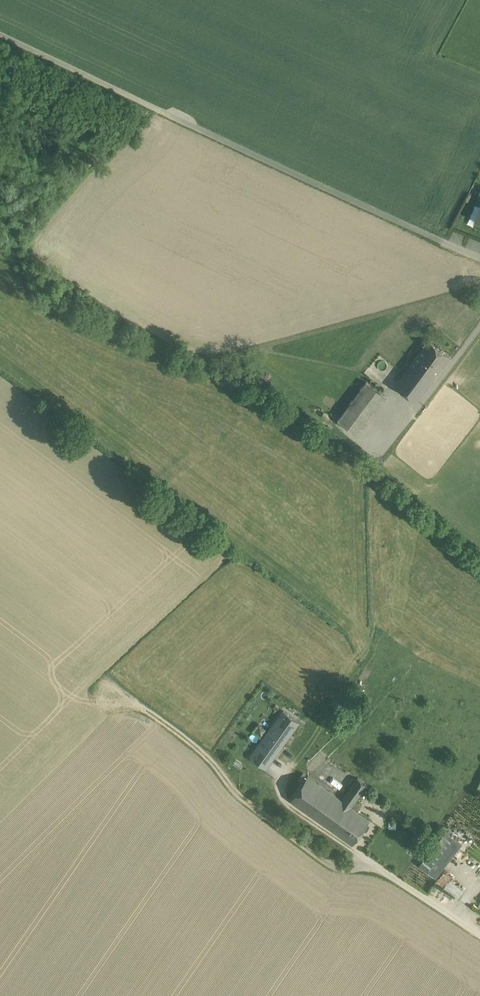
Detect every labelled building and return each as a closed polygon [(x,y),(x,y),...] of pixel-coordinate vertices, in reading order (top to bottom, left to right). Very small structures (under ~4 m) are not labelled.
[(450,354),(427,338),(410,361),(432,377),(450,354)] [(410,361),(407,359),(402,365),(405,367),(394,381),(417,398),(432,377),(410,361)] [(365,380),(337,418),(358,433),(386,395),(365,380)] [(284,712),(251,756),(266,767),(298,722),(284,712)] [(258,723),(253,730),(261,736),(266,728),(258,723)] [(308,776),(303,773),(299,779),(303,782),(308,776)] [(342,800),(308,776),(303,782),(291,800),(352,844),(370,820),(351,807),(367,785),(358,778),(342,800)] [(446,831),(420,865),(435,877),(462,844),(446,831)] [(445,875),(439,883),(453,894),(459,886),(445,875)]
